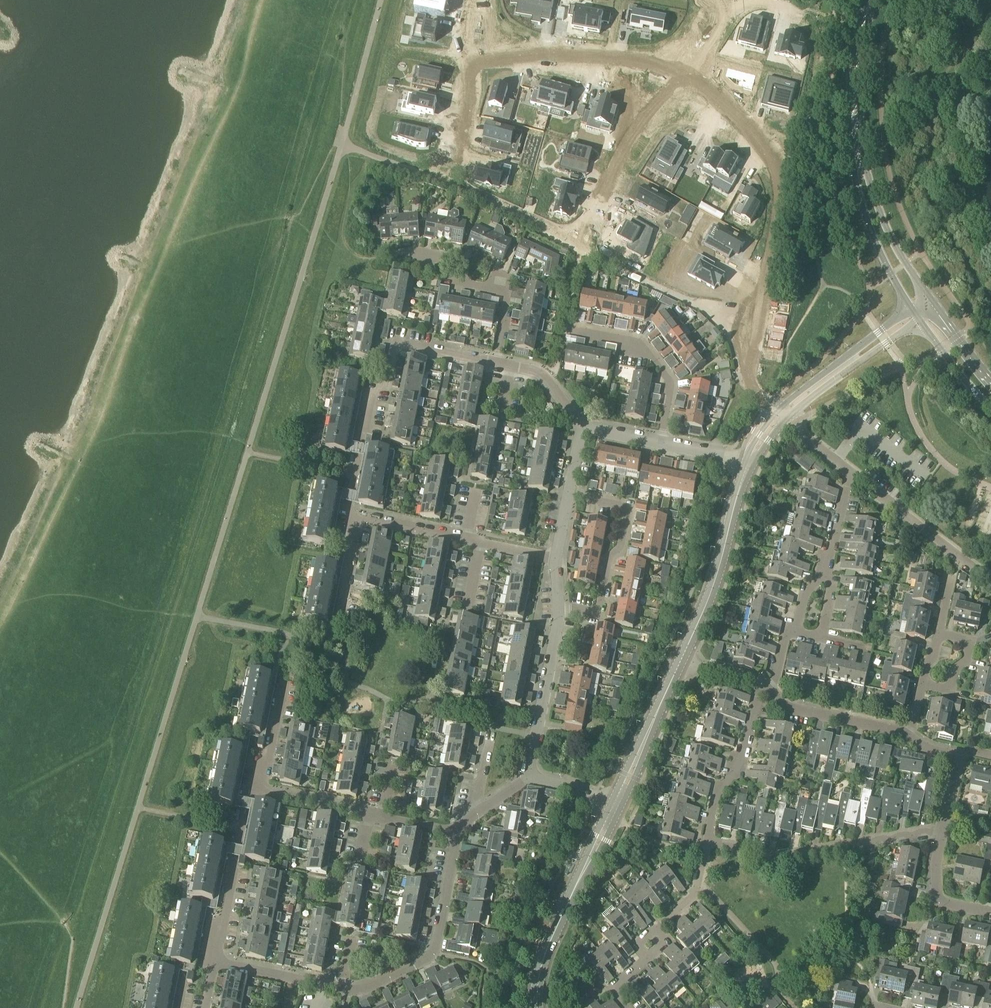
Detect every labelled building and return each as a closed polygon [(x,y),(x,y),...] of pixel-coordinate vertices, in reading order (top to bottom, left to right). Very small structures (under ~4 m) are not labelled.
[(420,10),(441,15),(443,5),(444,0),(443,0),(422,0),(420,10)] [(513,3),(525,6),(524,15),(535,17),(534,21),(539,22),(538,25),(540,26),(541,21),(540,21),(540,20),(548,22),(548,23),(549,23),(554,0),(514,0),(513,3)] [(630,7),(626,28),(627,29),(626,31),(632,32),(633,30),(641,31),(641,34),(651,36),(651,33),(659,35),(662,19),(654,18),(654,16),(645,14),(645,16),(636,14),(637,8),(630,7)] [(570,8),(568,18),(574,19),(572,31),(586,33),(590,11),(570,8)] [(563,22),(565,10),(558,9),(556,21),(563,22)] [(590,11),(586,33),(599,36),(602,24),(609,26),(611,15),(604,14),(590,11)] [(741,47),(763,53),(768,30),(762,29),(763,23),(758,22),(752,20),(751,23),(750,26),(746,25),(744,32),(741,47)] [(415,27),(412,40),(423,43),(423,41),(436,44),(437,35),(438,35),(439,30),(434,29),(426,28),(427,24),(425,23),(417,21),(416,25),(422,27),(421,29),(415,27)] [(778,41),(774,56),(795,61),(795,60),(800,61),(803,50),(798,48),(800,40),(798,40),(798,38),(789,35),(789,37),(786,37),(785,43),(778,41)] [(416,69),(412,87),(430,91),(436,92),(438,83),(440,83),(442,74),(440,74),(434,73),(416,69)] [(728,69),(725,78),(735,86),(745,95),(746,89),(752,91),(756,76),(742,73),(742,72),(740,71),(740,72),(728,69)] [(768,79),(762,101),(769,103),(768,107),(788,112),(787,114),(788,114),(793,94),(782,91),(784,83),(768,79)] [(534,92),(530,105),(550,110),(551,110),(557,88),(555,88),(556,87),(555,87),(555,88),(553,87),(553,86),(552,86),(552,87),(543,85),(541,94),(534,92)] [(494,86),(489,107),(502,110),(504,103),(505,101),(508,90),(494,86)] [(557,88),(551,110),(565,114),(571,116),(574,106),(567,104),(570,92),(562,90),(562,89),(561,89),(561,90),(559,89),(559,88),(558,88),(558,89),(557,88)] [(402,104),(400,113),(423,118),(423,116),(432,118),(435,104),(412,99),(411,106),(402,104)] [(588,127),(587,129),(599,132),(601,125),(611,128),(613,120),(615,120),(617,111),(616,111),(617,108),(615,107),(611,106),(609,106),(610,103),(608,102),(608,101),(604,100),(604,101),(602,100),(601,102),(598,112),(592,110),(591,114),(588,127)] [(504,103),(502,110),(512,113),(514,106),(504,103)] [(581,125),(588,127),(591,114),(585,113),(581,125)] [(488,125),(484,141),(492,143),(490,151),(509,156),(515,133),(488,125)] [(402,126),(398,142),(406,145),(412,147),(415,148),(417,149),(420,149),(422,149),(424,149),(426,149),(427,144),(429,135),(427,135),(418,133),(418,130),(402,126)] [(662,152),(656,162),(670,170),(665,178),(672,182),(684,160),(678,156),(680,152),(676,150),(677,148),(676,148),(676,146),(675,145),(671,143),(670,144),(669,144),(664,153),(662,152)] [(559,169),(559,170),(580,175),(582,169),(587,171),(592,154),(568,147),(565,160),(562,159),(559,169)] [(702,160),(697,169),(702,172),(701,174),(713,181),(725,159),(713,152),(707,163),(702,160)] [(714,181),(711,186),(728,196),(732,189),(737,179),(732,176),(739,164),(726,157),(725,159),(713,181),(714,181)] [(479,170),(476,183),(482,184),(484,185),(484,186),(492,188),(492,187),(499,189),(503,175),(510,177),(512,169),(501,167),(499,173),(488,170),(487,173),(479,170)] [(556,181),(554,189),(560,191),(554,214),(556,214),(556,215),(560,216),(562,217),(562,216),(567,218),(567,217),(569,218),(571,208),(574,209),(577,197),(575,197),(575,194),(571,193),(573,186),(556,181)] [(644,188),(637,201),(662,215),(669,202),(644,188)] [(738,205),(733,215),(734,216),(749,223),(750,224),(760,207),(753,203),(755,199),(758,194),(747,188),(742,198),(747,200),(743,208),(738,205)] [(684,216),(691,220),(696,211),(688,207),(684,216)] [(387,211),(387,217),(379,217),(380,240),(388,240),(388,237),(400,237),(398,216),(399,216),(399,210),(387,211)] [(448,213),(443,239),(455,242),(455,244),(462,245),(466,223),(455,221),(455,219),(457,220),(460,217),(459,213),(455,210),(452,212),(452,214),(448,213)] [(439,211),(438,218),(428,216),(424,238),(431,240),(432,237),(443,239),(448,213),(439,211)] [(418,215),(399,216),(398,216),(400,237),(411,236),(411,238),(419,238),(418,215)] [(616,236),(616,237),(616,239),(617,239),(618,240),(627,245),(627,246),(626,247),(626,249),(627,251),(627,252),(628,253),(630,253),(640,258),(645,249),(640,247),(649,229),(633,221),(630,227),(626,225),(623,231),(620,229),(617,235),(616,236)] [(475,248),(485,253),(494,234),(476,226),(467,247),(474,250),(475,248)] [(494,234),(485,253),(496,257),(495,259),(502,262),(506,254),(508,254),(504,263),(510,266),(516,252),(508,249),(511,241),(504,238),(505,236),(503,228),(497,226),(494,234)] [(708,238),(704,246),(729,259),(733,252),(738,255),(745,243),(739,239),(734,236),(734,237),(721,230),(718,235),(717,234),(716,236),(717,237),(714,241),(708,238)] [(672,237),(666,249),(673,253),(680,240),(672,237)] [(525,262),(525,261),(533,265),(536,261),(545,265),(544,274),(555,277),(559,258),(523,242),(516,258),(525,262)] [(698,256),(688,276),(714,290),(717,286),(719,287),(724,278),(715,274),(715,273),(711,271),(714,265),(698,256)] [(394,276),(392,286),(412,290),(414,280),(394,276)] [(528,285),(526,296),(544,300),(549,301),(551,290),(528,285)] [(392,286),(390,295),(410,299),(412,290),(392,286)] [(439,316),(450,318),(453,300),(447,299),(449,288),(440,286),(436,307),(440,308),(439,316)] [(579,310),(591,312),(594,294),(583,292),(579,310)] [(524,296),(516,294),(512,294),(511,300),(522,302),(522,300),(523,300),(524,296)] [(594,294),(591,312),(601,314),(605,296),(594,294)] [(626,301),(622,318),(633,320),(636,303),(638,297),(627,294),(626,301)] [(390,295),(388,305),(408,309),(410,299),(390,295)] [(526,296),(524,307),(542,310),(544,300),(526,296)] [(605,296),(601,314),(612,316),(615,299),(605,296)] [(360,299),(358,308),(378,312),(380,302),(360,299)] [(615,299),(612,316),(622,318),(626,301),(615,299)] [(453,300),(450,318),(460,320),(464,302),(453,300)] [(464,302),(460,320),(461,320),(461,324),(462,325),(468,327),(471,326),(471,322),(474,305),(464,302)] [(636,303),(633,320),(644,322),(648,305),(636,303)] [(408,309),(388,305),(386,315),(406,319),(408,309)] [(471,322),(481,324),(485,307),(474,305),(471,322)] [(513,311),(512,316),(520,317),(522,307),(511,305),(509,311),(513,311)] [(485,307),(481,324),(492,327),(496,309),(485,307)] [(524,307),(522,318),(540,321),(542,310),(524,307)] [(358,308),(356,318),(376,322),(378,312),(358,308)] [(651,324),(658,333),(672,322),(665,313),(651,324)] [(356,318),(355,327),(374,331),(376,322),(356,318)] [(522,318),(520,328),(538,332),(543,333),(545,322),(540,321),(522,318)] [(672,322),(658,333),(665,341),(679,330),(672,322)] [(687,325),(683,328),(690,336),(694,332),(687,325)] [(355,327),(353,337),(372,341),(374,331),(355,327)] [(520,328),(518,339),(536,342),(538,332),(520,328)] [(679,330),(665,341),(671,350),(685,339),(679,330)] [(353,337),(351,346),(370,350),(372,341),(353,337)] [(518,339),(516,350),(514,356),(528,358),(529,352),(533,353),(536,342),(518,339)] [(685,339),(671,350),(678,358),(692,347),(685,339)] [(692,347),(678,358),(685,367),(699,356),(706,351),(700,342),(692,348),(692,347)] [(619,352),(620,345),(610,343),(608,349),(619,352)] [(370,350),(351,346),(349,356),(368,360),(370,350)] [(575,368),(579,350),(568,348),(564,366),(575,368)] [(579,350),(575,368),(586,370),(589,352),(579,350)] [(589,352),(586,370),(597,372),(600,354),(589,352)] [(600,354),(597,372),(608,374),(611,356),(600,354)] [(699,356),(685,367),(691,376),(706,365),(699,356)] [(407,357),(406,367),(425,371),(427,361),(407,357)] [(406,367),(404,376),(423,380),(425,371),(406,367)] [(464,368),(462,378),(482,382),(484,372),(464,368)] [(634,375),(632,386),(650,389),(652,378),(646,377),(647,371),(636,369),(635,375),(634,375)] [(361,377),(336,372),(321,449),(346,453),(349,441),(350,434),(360,384),(361,377)] [(404,376),(402,386),(421,389),(423,380),(404,376)] [(462,378),(460,387),(480,391),(482,382),(462,378)] [(693,383),(691,394),(708,398),(710,386),(693,383)] [(402,386),(400,395),(420,399),(421,389),(402,386)] [(632,386),(630,396),(648,400),(650,389),(632,386)] [(460,387),(458,397),(478,401),(480,391),(460,387)] [(691,394),(689,405),(706,408),(708,398),(691,394)] [(400,395),(398,404),(418,408),(420,399),(400,395)] [(630,396),(628,407),(646,410),(648,400),(630,396)] [(458,397),(457,406),(476,410),(478,401),(458,397)] [(398,404),(396,414),(416,418),(418,408),(398,404)] [(615,406),(607,405),(605,414),(613,415),(615,406)] [(689,405),(686,415),(704,419),(706,408),(689,405)] [(457,406),(455,416),(474,419),(476,410),(457,406)] [(646,410),(628,407),(626,418),(643,422),(646,410)] [(386,418),(385,422),(391,423),(394,423),(414,427),(416,418),(396,414),(395,420),(386,418)] [(704,419),(686,415),(684,426),(689,427),(695,429),(702,430),(704,419)] [(474,419),(455,416),(453,425),(472,429),(474,419)] [(483,421),(481,431),(501,434),(503,424),(483,421)] [(385,422),(385,425),(394,427),(393,433),(412,436),(414,427),(394,423),(391,423),(385,422)] [(481,431),(479,440),(499,444),(501,434),(481,431)] [(540,432),(538,442),(557,445),(559,436),(540,432)] [(381,443),(387,444),(391,445),(391,443),(410,446),(412,436),(393,433),(392,437),(388,436),(387,440),(382,439),(381,443)] [(479,440),(477,449),(497,453),(499,444),(479,440)] [(528,454),(530,444),(521,442),(519,453),(528,454)] [(538,442),(536,451),(555,455),(557,445),(538,442)] [(394,452),(371,448),(360,505),(383,510),(394,452)] [(594,466),(605,468),(609,450),(597,448),(594,466)] [(477,449),(475,459),(495,463),(497,453),(477,449)] [(609,450),(605,468),(616,470),(619,452),(609,450)] [(536,451),(534,460),(553,464),(557,465),(562,466),(563,462),(559,461),(557,459),(555,458),(555,455),(536,451)] [(799,451),(792,460),(808,474),(812,469),(821,476),(826,471),(817,463),(816,464),(805,455),(804,456),(799,451)] [(619,452),(616,470),(616,475),(625,477),(630,454),(619,452)] [(630,454),(625,477),(626,477),(626,476),(639,479),(640,475),(637,474),(641,457),(630,454)] [(431,459),(430,469),(449,473),(451,463),(431,459)] [(475,459),(474,468),(493,472),(495,463),(475,459)] [(534,460),(532,470),(552,474),(553,464),(534,460)] [(493,472),(474,468),(472,478),(491,482),(493,472)] [(430,469),(428,479),(447,483),(448,479),(450,479),(451,479),(452,479),(453,479),(453,478),(457,479),(458,475),(452,474),(449,473),(430,469)] [(639,486),(650,488),(654,471),(643,469),(639,486)] [(532,470),(530,479),(550,483),(552,474),(532,470)] [(654,471),(650,488),(661,490),(664,473),(654,471)] [(664,473),(661,490),(672,492),(675,475),(664,473)] [(675,475),(672,492),(682,494),(686,477),(675,475)] [(686,477),(682,494),(693,497),(697,479),(686,477)] [(807,478),(805,491),(832,497),(837,498),(839,492),(827,489),(828,482),(807,478)] [(428,479),(426,488),(445,492),(449,492),(449,493),(454,494),(456,488),(446,486),(447,483),(428,479)] [(550,483),(530,479),(528,489),(548,493),(550,483)] [(327,547),(338,490),(314,485),(303,543),(327,547)] [(426,488),(424,498),(443,501),(445,492),(426,488)] [(800,490),(797,503),(818,507),(819,501),(831,504),(832,497),(805,491),(800,490)] [(512,495),(510,505),(530,509),(532,499),(512,495)] [(424,498),(422,507),(442,511),(443,501),(424,498)] [(647,504),(637,502),(636,505),(635,510),(646,512),(647,504)] [(797,503),(794,516),(826,523),(828,516),(816,514),(818,507),(797,503)] [(510,505),(509,514),(528,518),(530,509),(510,505)] [(442,511),(422,507),(420,517),(440,521),(442,511)] [(684,520),(690,521),(692,513),(686,512),(684,520)] [(509,514),(507,524),(526,527),(528,518),(509,514)] [(650,515),(647,526),(665,530),(667,519),(650,515)] [(794,516),(791,528),(791,529),(812,533),(813,527),(825,529),(826,523),(794,516)] [(856,526),(855,532),(875,537),(878,523),(846,516),(844,523),(856,526)] [(590,518),(588,529),(605,533),(607,522),(590,518)] [(526,527),(507,524),(505,534),(524,537),(526,527)] [(647,526),(645,537),(663,540),(665,530),(647,526)] [(786,527),(783,540),(814,547),(821,549),(822,542),(811,540),(812,533),(791,529),(791,528),(786,527)] [(588,529),(585,540),(603,543),(605,533),(588,529)] [(373,531),(371,541),(391,545),(393,535),(373,531)] [(842,536),(840,543),(846,544),(872,549),(873,549),(875,537),(855,532),(853,538),(842,536)] [(645,537),(643,548),(661,551),(663,540),(645,537)] [(585,540),(583,551),(601,554),(603,543),(585,540)] [(782,540),(779,553),(800,557),(801,551),(812,554),(814,547),(783,540),(782,540)] [(371,541),(370,550),(389,554),(391,545),(371,541)] [(430,542),(428,552),(447,556),(449,546),(430,542)] [(846,544),(844,550),(856,553),(855,559),(876,564),(878,551),(873,549),(872,549),(846,544)] [(661,551),(643,548),(641,559),(658,562),(661,551)] [(359,554),(359,558),(364,559),(368,560),(387,564),(389,554),(370,550),(369,554),(367,553),(365,555),(359,554)] [(583,551),(581,561),(599,565),(601,554),(583,551)] [(451,557),(447,556),(428,552),(426,562),(446,565),(446,562),(455,564),(456,561),(450,560),(451,557)] [(774,552),(772,564),(771,565),(802,572),(808,573),(810,566),(798,564),(800,557),(779,553),(774,552)] [(513,569),(532,573),(534,563),(515,559),(513,569)] [(873,577),(876,564),(855,559),(853,565),(842,563),(840,570),(847,571),(846,575),(854,577),(855,573),(873,577)] [(368,560),(366,569),(385,573),(387,564),(368,560)] [(628,560),(626,572),(644,575),(646,564),(628,560)] [(581,561),(579,572),(597,575),(599,565),(581,561)] [(426,562),(424,571),(444,575),(446,565),(426,562)] [(323,565),(313,563),(302,621),(326,626),(338,568),(323,565)] [(768,582),(780,584),(781,581),(788,582),(789,576),(801,578),(802,572),(771,565),(772,564),(770,564),(767,578),(769,578),(768,582)] [(512,573),(511,578),(530,582),(532,573),(513,569),(508,568),(508,572),(512,573)] [(356,571),(355,577),(384,583),(385,573),(366,569),(365,572),(356,571)] [(918,578),(915,589),(935,594),(938,582),(925,579),(926,573),(912,570),(910,576),(918,578)] [(424,571),(422,580),(442,584),(444,575),(424,571)] [(597,575),(579,572),(577,583),(594,586),(597,575)] [(626,572),(624,582),(641,586),(644,575),(626,572)] [(874,585),(854,581),(854,577),(846,575),(845,579),(841,578),(840,585),(851,587),(850,594),(871,598),(874,585)] [(355,577),(354,582),(363,584),(362,589),(382,592),(384,583),(355,577)] [(511,578),(509,588),(529,591),(530,582),(511,578)] [(422,580),(421,590),(440,594),(442,584),(422,580)] [(624,582),(622,593),(639,596),(641,586),(624,582)] [(783,589),(779,588),(780,584),(768,582),(767,586),(762,585),(760,598),(786,604),(792,605),(793,598),(782,596),(783,589)] [(399,600),(401,586),(395,585),(392,599),(399,600)] [(509,588),(507,597),(527,601),(529,591),(509,588)] [(935,594),(915,589),(913,601),(905,599),(904,605),(919,608),(920,603),(932,606),(935,594)] [(421,590),(419,599),(438,603),(440,594),(421,590)] [(622,593),(620,603),(637,607),(639,596),(622,593)] [(837,598),(836,604),(868,611),(871,598),(850,594),(849,600),(837,598)] [(754,596),(751,609),(772,614),(773,608),(785,610),(786,604),(760,598),(754,596)] [(966,599),(960,597),(954,596),(951,611),(957,612),(954,625),(966,627),(970,607),(965,606),(966,599)] [(507,597),(505,606),(525,610),(527,601),(507,597)] [(419,599),(417,609),(436,612),(438,603),(419,599)] [(970,607),(966,627),(978,630),(981,617),(986,618),(989,604),(978,601),(976,609),(970,607)] [(620,603),(617,614),(635,617),(637,607),(620,603)] [(868,611),(836,604),(834,611),(846,613),(844,620),(865,624),(868,611)] [(910,612),(908,624),(927,628),(930,616),(917,614),(919,608),(904,605),(903,610),(910,612)] [(525,610),(505,606),(503,616),(523,620),(525,610)] [(436,612),(417,609),(415,619),(434,622),(436,612)] [(751,609),(748,622),(780,629),(782,623),(770,620),(772,614),(751,609)] [(635,617),(617,614),(615,625),(633,628),(635,617)] [(459,616),(457,626),(477,630),(479,620),(459,616)] [(865,624),(844,620),(843,626),(831,623),(830,630),(862,637),(865,624)] [(748,622),(745,635),(766,640),(767,633),(779,636),(780,629),(748,622)] [(905,636),(892,633),(890,638),(905,641),(906,636),(925,640),(927,628),(908,624),(905,636)] [(457,626),(456,636),(475,640),(477,630),(457,626)] [(597,626),(595,637),(613,640),(615,629),(597,626)] [(652,635),(653,630),(654,627),(651,626),(644,630),(644,633),(651,635),(652,635)] [(516,628),(514,637),(533,641),(535,631),(516,628)] [(742,648),(769,654),(775,655),(776,649),(765,646),(766,640),(745,635),(742,648)] [(456,636),(454,645),(473,649),(475,640),(456,636)] [(514,637),(512,647),(532,651),(533,641),(514,637)] [(595,637),(593,647),(610,651),(611,651),(613,640),(595,637)] [(904,647),(905,641),(890,638),(889,644),(897,645),(894,657),(914,662),(916,650),(904,647)] [(785,675),(798,678),(806,645),(799,644),(796,656),(790,654),(785,675)] [(454,645),(452,655),(471,659),(473,649),(454,645)] [(812,647),(806,645),(798,678),(811,681),(816,660),(810,658),(812,647)] [(512,647),(510,656),(530,660),(532,651),(512,647)] [(593,647),(591,658),(614,662),(616,652),(611,651),(610,651),(593,647)] [(736,647),(733,660),(732,666),(754,670),(755,665),(754,665),(756,658),(767,660),(769,654),(742,648),(736,647)] [(825,680),(838,682),(842,662),(836,660),(839,649),(832,647),(831,651),(825,680)] [(816,660),(811,681),(824,684),(825,680),(831,651),(825,650),(822,661),(816,660)] [(842,662),(838,682),(851,685),(855,665),(856,665),(858,653),(851,651),(849,663),(842,662)] [(855,665),(851,685),(864,688),(871,656),(864,654),(862,666),(856,665),(855,665)] [(452,655),(450,664),(469,668),(471,659),(452,655)] [(510,656),(508,666),(528,669),(530,660),(510,656)] [(911,674),(914,662),(894,657),(891,669),(884,667),(883,673),(897,676),(899,671),(911,674)] [(614,662),(591,658),(589,669),(612,674),(614,662)] [(450,664),(448,673),(468,677),(469,668),(450,664)] [(508,666),(507,675),(526,679),(529,680),(530,680),(535,681),(536,677),(531,676),(531,675),(527,674),(528,669),(508,666)] [(575,671),(573,682),(591,685),(593,674),(575,671)] [(976,684),(990,687),(990,675),(979,672),(976,684)] [(272,678),(248,673),(237,730),(247,732),(261,735),(272,678)] [(448,673),(446,683),(466,687),(468,677),(448,673)] [(896,681),(897,676),(883,673),(881,678),(889,680),(886,692),(906,696),(909,684),(896,681)] [(507,675),(505,685),(524,688),(526,679),(507,675)] [(624,681),(613,679),(612,686),(622,688),(624,681)] [(573,682),(571,692),(589,696),(591,685),(573,682)] [(466,687),(446,683),(444,693),(464,697),(466,687)] [(590,693),(599,696),(602,685),(592,683),(590,693)] [(976,684),(974,696),(987,699),(985,704),(990,706),(990,687),(976,684)] [(505,685),(503,694),(522,698),(524,688),(505,685)] [(718,690),(715,703),(736,708),(737,701),(749,704),(750,697),(718,690)] [(571,692),(569,703),(587,706),(589,696),(571,692)] [(886,692),(884,704),(876,702),(875,708),(890,711),(891,705),(904,708),(906,696),(886,692)] [(522,698),(503,694),(501,704),(520,708),(522,698)] [(933,702),(930,714),(950,719),(951,712),(959,713),(961,703),(946,700),(945,705),(933,702)] [(569,703),(567,713),(584,717),(587,706),(569,703)] [(715,703),(712,716),(739,722),(744,723),(746,717),(734,714),(736,708),(715,703)] [(567,713),(565,725),(564,725),(563,731),(577,733),(578,727),(582,728),(584,717),(567,713)] [(706,714),(703,728),(724,732),(725,726),(737,728),(739,722),(712,716),(706,714)] [(950,719),(930,714),(927,726),(940,729),(939,735),(953,738),(955,732),(947,730),(950,719)] [(385,721),(385,725),(390,726),(394,727),(413,730),(415,720),(396,716),(395,720),(386,719),(386,721),(385,721)] [(774,731),(772,737),(793,742),(796,728),(764,721),(762,728),(774,731)] [(432,734),(433,734),(438,735),(439,726),(440,723),(434,722),(432,734)] [(291,725),(289,735),(309,739),(311,729),(291,725)] [(413,730),(394,727),(392,736),(411,740),(413,730)] [(452,728),(450,737),(470,741),(473,742),(479,743),(480,740),(474,738),(475,738),(473,736),(471,735),(472,731),(452,728)] [(724,732),(703,728),(700,741),(733,748),(734,741),(723,738),(724,732)] [(289,735),(287,745),(307,749),(309,739),(289,735)] [(817,756),(827,758),(828,758),(830,746),(832,738),(821,735),(819,743),(810,742),(809,746),(808,752),(804,768),(813,770),(817,756)] [(329,742),(337,744),(338,737),(330,736),(329,742)] [(348,736),(346,746),(365,750),(367,740),(348,736)] [(382,740),(381,744),(410,749),(411,740),(392,736),(391,742),(382,740)] [(450,737),(448,747),(468,751),(470,741),(450,737)] [(759,741),(758,747),(790,754),(793,742),(772,737),(771,743),(759,741)] [(422,748),(424,742),(416,739),(414,745),(422,748)] [(836,760),(847,762),(847,763),(850,750),(852,742),(840,739),(838,748),(830,746),(828,758),(827,758),(822,782),(831,784),(836,760)] [(667,747),(674,749),(676,743),(670,740),(667,747)] [(410,749),(381,744),(380,747),(386,748),(386,750),(389,751),(388,755),(408,759),(410,749)] [(847,763),(847,762),(844,775),(853,777),(856,764),(867,767),(870,755),(871,746),(860,744),(858,752),(850,750),(847,763)] [(243,750),(219,745),(208,803),(226,806),(232,808),(243,750)] [(277,749),(276,752),(305,758),(307,749),(287,745),(287,748),(285,748),(283,748),(283,750),(277,749)] [(309,746),(307,758),(316,760),(319,748),(309,746)] [(346,746),(344,756),(363,760),(364,755),(368,756),(368,755),(374,756),(374,752),(369,751),(365,750),(346,746)] [(447,756),(466,760),(469,761),(475,762),(476,758),(470,757),(471,756),(467,755),(468,751),(448,747),(447,756)] [(691,747),(688,760),(720,767),(722,761),(710,758),(712,751),(691,747)] [(790,754),(758,747),(757,754),(768,756),(767,763),(788,767),(790,754)] [(415,748),(412,754),(425,761),(428,755),(415,748)] [(867,767),(864,779),(873,781),(875,769),(887,771),(890,758),(889,758),(891,751),(880,748),(878,756),(870,755),(867,767)] [(891,749),(891,751),(889,758),(890,758),(902,761),(899,772),(920,777),(922,765),(914,763),(916,755),(891,749)] [(276,756),(281,757),(281,758),(282,759),(284,760),(284,764),(303,767),(305,758),(276,752),(276,756)] [(344,756),(342,765),(362,769),(363,760),(344,756)] [(466,760),(447,756),(445,766),(464,770),(466,760)] [(688,760),(685,773),(700,776),(706,778),(707,771),(719,774),(720,767),(688,760)] [(752,773),(779,779),(785,780),(788,767),(767,763),(765,769),(754,767),(752,773)] [(274,766),(273,771),(301,777),(303,767),(284,764),(283,768),(274,766)] [(342,765),(340,775),(360,779),(361,774),(365,775),(365,774),(370,774),(371,771),(365,770),(362,769),(342,765)] [(990,770),(990,771),(974,768),(970,785),(983,788),(982,790),(990,792),(990,770)] [(272,775),(278,776),(279,778),(281,779),(280,783),(299,787),(301,777),(273,771),(272,775)] [(679,771),(676,784),(709,792),(710,785),(699,783),(700,776),(685,773),(679,771)] [(429,772),(427,782),(446,786),(448,776),(429,772)] [(779,779),(752,773),(746,772),(745,778),(757,781),(755,788),(776,792),(779,779)] [(340,775),(339,784),(358,788),(361,789),(367,790),(368,785),(359,783),(360,779),(340,775)] [(920,815),(931,817),(935,799),(932,798),(935,783),(936,780),(929,779),(928,782),(927,782),(924,794),(913,791),(908,811),(908,812),(920,815)] [(427,782),(425,791),(445,795),(446,786),(427,782)] [(801,783),(800,790),(807,792),(809,784),(801,783)] [(887,815),(887,816),(898,818),(900,810),(908,811),(913,791),(914,785),(906,783),(903,793),(893,790),(892,795),(891,795),(887,815)] [(358,788),(339,784),(337,794),(356,798),(357,792),(366,793),(367,790),(361,789),(358,788)] [(673,784),(670,797),(674,797),(673,798),(689,801),(694,802),(696,796),(707,798),(709,792),(676,784),(673,784)] [(543,796),(547,797),(548,791),(530,788),(529,793),(543,796)] [(866,818),(865,819),(877,822),(879,813),(887,815),(891,795),(892,795),(893,790),(884,788),(881,801),(870,798),(866,818)] [(827,805),(823,824),(823,826),(834,829),(836,820),(844,822),(849,802),(851,791),(845,790),(844,794),(841,794),(839,804),(828,801),(827,805)] [(849,802),(844,822),(844,823),(856,825),(858,817),(866,818),(870,798),(872,792),(863,790),(860,804),(849,802)] [(425,791),(423,801),(443,805),(445,795),(425,791)] [(508,807),(507,813),(527,817),(526,817),(534,819),(535,815),(540,816),(543,796),(524,792),(521,809),(508,807)] [(733,821),(741,823),(744,811),(745,806),(747,797),(738,795),(735,809),(724,806),(719,827),(731,830),(733,821)] [(806,807),(802,827),(802,828),(813,830),(815,822),(823,824),(827,805),(828,801),(829,797),(820,795),(817,810),(806,807)] [(662,809),(666,810),(666,809),(698,816),(700,810),(688,807),(689,801),(673,798),(674,797),(670,797),(665,796),(662,809)] [(741,823),(739,832),(751,834),(752,826),(760,827),(763,815),(764,815),(767,801),(758,799),(756,809),(745,806),(744,811),(741,823)] [(785,811),(780,831),(792,834),(794,825),(802,827),(806,807),(808,801),(804,800),(799,799),(796,813),(785,811)] [(443,805),(423,801),(421,811),(441,814),(443,805)] [(281,807),(257,802),(246,857),(246,859),(248,860),(270,864),(281,807)] [(763,815),(760,827),(759,836),(770,838),(772,830),(780,832),(780,831),(785,811),(786,805),(777,803),(774,818),(764,815),(763,815)] [(989,809),(975,806),(973,815),(979,816),(988,816),(989,809)] [(666,810),(663,822),(684,827),(685,820),(697,823),(698,816),(666,809),(666,810)] [(491,828),(490,834),(510,838),(509,839),(517,840),(518,836),(523,837),(526,817),(527,817),(507,813),(504,830),(491,828)] [(337,818),(318,814),(316,824),(336,827),(339,828),(340,824),(340,822),(337,821),(337,818)] [(684,827),(663,822),(660,835),(670,837),(669,843),(677,845),(678,839),(693,842),(694,836),(683,833),(684,827)] [(316,824),(314,833),(334,837),(336,827),(316,824)] [(403,830),(401,840),(420,844),(422,834),(403,830)] [(314,833),(312,842),(332,846),(341,848),(342,842),(333,840),(334,837),(314,833)] [(473,856),(478,857),(478,856),(497,860),(497,861),(511,863),(514,849),(508,847),(509,839),(510,838),(490,834),(487,851),(475,849),(473,856)] [(990,847),(990,836),(984,834),(982,845),(990,847)] [(201,835),(200,839),(220,843),(221,839),(201,835)] [(191,886),(189,897),(207,901),(209,901),(219,848),(220,843),(200,839),(199,845),(191,886)] [(292,842),(291,848),(297,849),(299,840),(295,839),(293,839),(292,842)] [(401,840),(399,850),(418,854),(420,844),(401,840)] [(312,842),(310,852),(330,856),(331,852),(340,854),(341,848),(332,846),(312,842)] [(900,857),(899,865),(916,868),(919,854),(896,849),(894,856),(900,857)] [(399,850),(397,859),(417,863),(418,854),(399,850)] [(310,852),(309,861),(328,865),(330,856),(310,852)] [(872,867),(875,853),(868,852),(866,866),(872,867)] [(462,871),(461,878),(473,880),(488,883),(489,879),(493,880),(497,861),(497,860),(478,856),(478,857),(475,873),(462,871)] [(392,862),(396,863),(395,869),(415,873),(417,863),(397,859),(393,858),(392,862)] [(979,885),(984,863),(959,858),(954,880),(979,885)] [(328,865),(309,861),(307,871),(326,875),(328,865)] [(899,865),(897,872),(891,871),(889,883),(904,886),(905,881),(913,883),(916,868),(899,865)] [(664,866),(653,874),(667,891),(672,886),(680,896),(685,891),(664,866)] [(253,871),(252,876),(261,878),(261,881),(280,885),(282,875),(259,871),(260,869),(254,868),(253,871)] [(351,869),(349,879),(369,883),(371,872),(351,869)] [(662,895),(667,891),(653,874),(643,883),(641,880),(640,880),(662,905),(665,908),(670,904),(662,895)] [(349,879),(347,888),(367,892),(369,883),(349,879)] [(408,880),(406,890),(425,894),(427,884),(422,883),(422,880),(416,879),(415,882),(408,880)] [(458,895),(456,902),(468,904),(469,904),(469,903),(483,906),(484,903),(489,903),(493,884),(488,883),(473,880),(470,897),(458,895)] [(640,880),(631,888),(645,905),(650,901),(657,910),(662,905),(640,880)] [(259,890),(259,891),(278,894),(280,885),(261,881),(259,890)] [(882,904),(907,909),(910,897),(898,894),(899,887),(885,884),(883,893),(881,904),(882,904)] [(347,888),(345,898),(365,902),(367,892),(347,888)] [(631,888),(620,897),(625,903),(642,922),(647,918),(640,909),(645,905),(631,888)] [(256,890),(250,889),(249,895),(258,896),(257,900),(276,904),(278,894),(259,891),(256,890)] [(406,890),(404,900),(423,903),(425,894),(406,890)] [(292,911),(292,897),(283,897),(283,911),(292,911)] [(345,898),(344,907),(363,911),(365,902),(345,898)] [(247,904),(246,908),(252,909),(255,909),(275,913),(276,904),(257,900),(256,904),(251,903),(251,905),(247,904)] [(404,900),(402,909),(422,913),(423,903),(404,900)] [(453,918),(452,925),(459,927),(459,926),(479,930),(479,926),(484,927),(488,907),(483,906),(469,903),(469,904),(465,920),(453,918)] [(625,903),(615,911),(629,927),(634,923),(642,932),(647,928),(642,922),(625,903)] [(202,908),(178,904),(169,950),(167,961),(177,963),(191,966),(200,919),(202,908)] [(701,918),(696,922),(710,938),(721,929),(699,904),(694,909),(701,918)] [(872,922),(876,923),(891,926),(892,920),(904,922),(907,909),(882,904),(880,915),(874,914),(872,922)] [(344,907),(342,916),(342,917),(361,921),(363,911),(344,907)] [(255,909),(253,919),(273,923),(275,913),(255,909)] [(402,909),(400,918),(420,922),(422,913),(402,909)] [(314,911),(312,921),(331,924),(331,925),(333,925),(335,915),(314,911)] [(605,920),(612,928),(627,945),(632,940),(624,931),(629,927),(615,911),(605,920)] [(340,916),(338,926),(359,930),(361,921),(342,917),(342,916),(340,916)] [(684,917),(679,922),(700,947),(710,938),(696,922),(692,926),(684,917)] [(400,918),(398,928),(418,932),(420,922),(400,918)] [(243,921),(242,927),(271,932),(273,923),(253,919),(253,922),(243,921)] [(312,921),(310,930),(329,934),(331,925),(331,924),(312,921)] [(700,947),(679,922),(674,926),(681,935),(676,939),(685,950),(690,955),(700,947)] [(966,925),(962,944),(974,947),(978,927),(966,925)] [(459,926),(459,927),(456,943),(449,942),(447,952),(469,956),(470,949),(475,950),(479,930),(459,926)] [(918,952),(924,953),(929,954),(930,947),(937,948),(942,928),(930,926),(927,938),(921,937),(918,952)] [(271,932),(242,927),(241,932),(250,934),(250,938),(269,942),(271,932)] [(974,947),(985,950),(983,963),(988,964),(990,951),(990,950),(986,949),(990,930),(978,927),(974,947)] [(418,932),(398,928),(396,938),(416,942),(418,932)] [(612,928),(602,937),(607,942),(616,953),(621,948),(629,957),(634,953),(627,945),(612,928)] [(953,931),(942,928),(937,948),(949,951),(947,958),(953,959),(956,945),(951,944),(953,931)] [(310,930),(308,939),(327,943),(329,934),(310,930)] [(486,932),(485,938),(499,940),(500,934),(486,932)] [(250,938),(248,947),(267,951),(269,942),(250,938)] [(308,939),(306,949),(326,953),(327,943),(308,939)] [(607,942),(597,950),(611,967),(616,962),(623,971),(629,967),(616,953),(607,942)] [(267,951),(248,947),(244,946),(239,945),(238,949),(243,950),(243,951),(244,953),(246,953),(246,957),(265,961),(267,951)] [(690,955),(685,950),(681,954),(673,945),(668,949),(689,974),(699,966),(690,955)] [(962,946),(956,945),(953,959),(958,961),(962,946)] [(306,949),(304,958),(324,962),(326,953),(306,949)] [(689,974),(668,949),(663,954),(670,963),(665,967),(670,972),(680,983),(689,974)] [(611,967),(597,950),(586,959),(596,970),(600,975),(608,984),(613,980),(606,971),(611,967)] [(285,955),(279,954),(277,965),(283,967),(285,955)] [(730,961),(725,954),(715,963),(720,969),(730,961)] [(304,958),(302,968),(322,972),(324,962),(304,958)] [(898,966),(885,963),(879,962),(876,976),(882,978),(879,990),(891,993),(895,973),(896,973),(898,966)] [(151,967),(143,1007),(168,1007),(173,982),(174,977),(175,972),(151,967)] [(425,972),(430,983),(431,983),(435,992),(441,990),(443,994),(461,985),(453,967),(437,975),(434,968),(425,972)] [(657,967),(652,972),(674,997),(684,988),(680,983),(670,972),(665,976),(657,967)] [(914,969),(909,968),(904,967),(903,975),(896,973),(895,973),(891,993),(903,996),(906,983),(911,984),(914,969)] [(914,969),(911,984),(917,985),(920,971),(914,969)] [(655,985),(650,990),(664,1006),(674,997),(652,972),(647,976),(655,985)] [(217,979),(217,983),(245,988),(247,978),(228,974),(227,979),(224,979),(223,980),(217,979)] [(940,990),(946,992),(949,977),(945,976),(943,976),(940,990)] [(965,988),(957,987),(959,979),(949,977),(946,992),(951,993),(948,1005),(960,1007),(965,988)] [(408,994),(409,993),(415,1007),(419,1005),(420,1007),(424,1007),(439,1001),(435,992),(431,983),(430,983),(415,991),(410,979),(403,982),(408,994)] [(839,993),(836,1003),(854,1007),(857,992),(845,990),(847,983),(834,980),(832,991),(839,993)] [(664,1006),(650,990),(646,986),(642,990),(635,981),(629,986),(648,1007),(661,1007),(664,1006)] [(217,983),(216,986),(221,987),(222,989),(225,990),(224,994),(243,998),(245,988),(217,983)] [(960,1007),(973,1007),(975,998),(980,999),(984,985),(978,983),(974,983),(972,990),(965,988),(960,1007)] [(984,985),(980,999),(986,1000),(984,1007),(990,1007),(990,993),(988,992),(989,986),(984,985)] [(918,1007),(924,1007),(928,989),(916,987),(912,1007),(918,1007)] [(687,989),(678,996),(681,1000),(690,993),(687,989)] [(924,1007),(936,1007),(940,992),(928,989),(924,1007)] [(387,1004),(389,1007),(416,1007),(415,1007),(409,993),(408,994),(393,1001),(388,990),(381,993),(387,1004)] [(278,995),(271,993),(269,1003),(276,1004),(278,995)] [(213,998),(213,1001),(219,1003),(222,1003),(242,1007),(243,998),(224,994),(223,998),(221,997),(219,999),(213,998)] [(779,1006),(773,999),(763,1007),(776,1007),(779,1006)] [(366,1000),(359,1003),(361,1007),(370,1007),(366,1000)]
